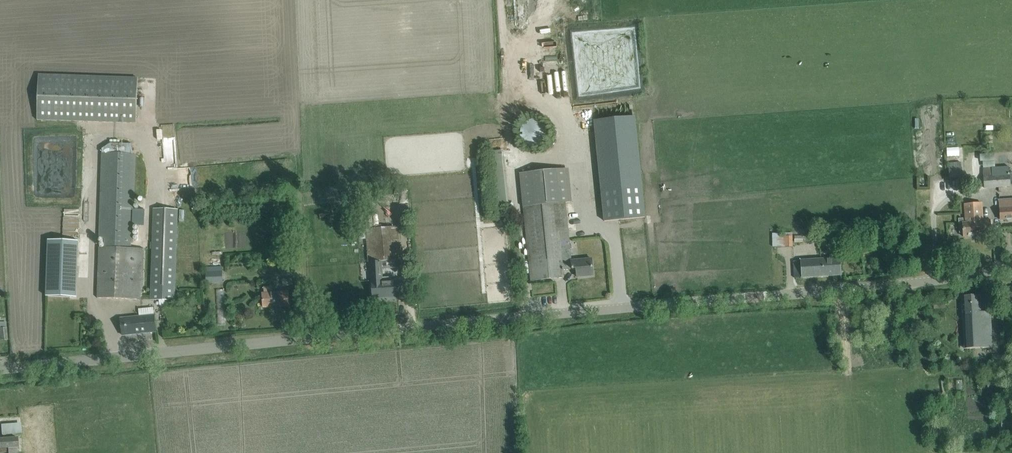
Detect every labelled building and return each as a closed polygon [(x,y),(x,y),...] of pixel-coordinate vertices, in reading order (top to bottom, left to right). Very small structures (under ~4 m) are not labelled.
[(555,74),(560,97),(565,96),(560,73),(555,74)] [(136,123),(137,77),(39,74),(37,120),(136,123)] [(532,148),(536,148),(539,148),(542,146),(545,144),(547,141),(549,138),(550,135),(549,132),(549,129),(548,126),(546,124),(545,123),(542,121),(540,120),(537,119),(535,119),(531,120),(528,121),(526,122),(524,124),(522,127),(521,130),(520,133),(520,136),(522,141),(524,144),(526,146),(530,148),(532,148)] [(102,148),(102,153),(99,239),(104,239),(104,247),(99,247),(97,298),(142,299),(144,248),(130,248),(131,240),(132,240),(135,154),(133,144),(110,143),(102,148)] [(950,163),(950,168),(949,168),(950,178),(962,177),(961,162),(950,163)] [(1009,167),(983,168),(985,188),(1010,187),(1009,167)] [(567,169),(520,174),(531,281),(564,277),(563,270),(562,262),(561,250),(570,249),(565,201),(571,201),(567,169)] [(643,186),(601,190),(604,220),(645,217),(643,186)] [(999,200),(1000,208),(1000,220),(1011,219),(1011,199),(999,200)] [(983,221),(982,203),(964,204),(965,213),(965,223),(963,223),(963,219),(959,219),(960,233),(963,233),(964,237),(991,235),(990,224),(992,224),(992,220),(983,221)] [(66,208),(65,225),(70,225),(70,228),(74,229),(74,221),(80,221),(81,209),(66,208)] [(154,209),(151,290),(151,300),(175,300),(177,210),(154,209)] [(375,229),(365,230),(367,253),(368,263),(370,262),(381,261),(401,259),(400,249),(397,227),(395,227),(375,229)] [(779,233),(772,233),(773,247),(786,247),(785,236),(779,236),(779,233)] [(860,236),(850,236),(851,247),(861,247),(860,236)] [(78,241),(48,240),(46,296),(76,297),(78,241)] [(793,262),(794,268),(794,278),(841,275),(840,258),(801,261),(793,262)] [(576,269),(577,277),(593,276),(592,259),(562,262),(563,270),(576,269)] [(205,267),(206,283),(223,283),(222,266),(205,267)] [(379,277),(380,282),(372,283),(373,298),(395,296),(395,291),(396,291),(395,288),(394,281),(386,282),(386,277),(379,277)] [(263,287),(264,293),(262,293),(263,307),(289,306),(288,292),(273,293),(272,286),(263,287)] [(962,296),(962,306),(965,349),(993,348),(991,311),(981,312),(980,295),(962,296)] [(139,316),(120,318),(122,335),(156,332),(154,315),(153,307),(139,309),(139,316)] [(3,423),(3,434),(24,433),(23,423),(3,423)] [(0,438),(0,452),(8,452),(18,452),(17,437),(0,438)]
